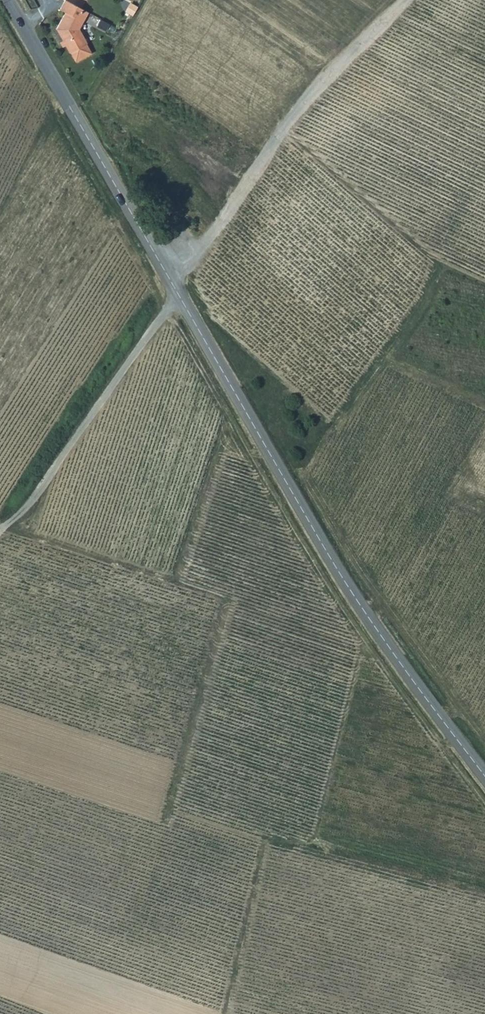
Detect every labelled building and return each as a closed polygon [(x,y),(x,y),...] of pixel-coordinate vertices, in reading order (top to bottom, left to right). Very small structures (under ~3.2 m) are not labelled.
[(66,0),(63,0),(58,9),(63,12),(55,28),(69,51),(85,41),(78,28),(86,11),(66,0)]
